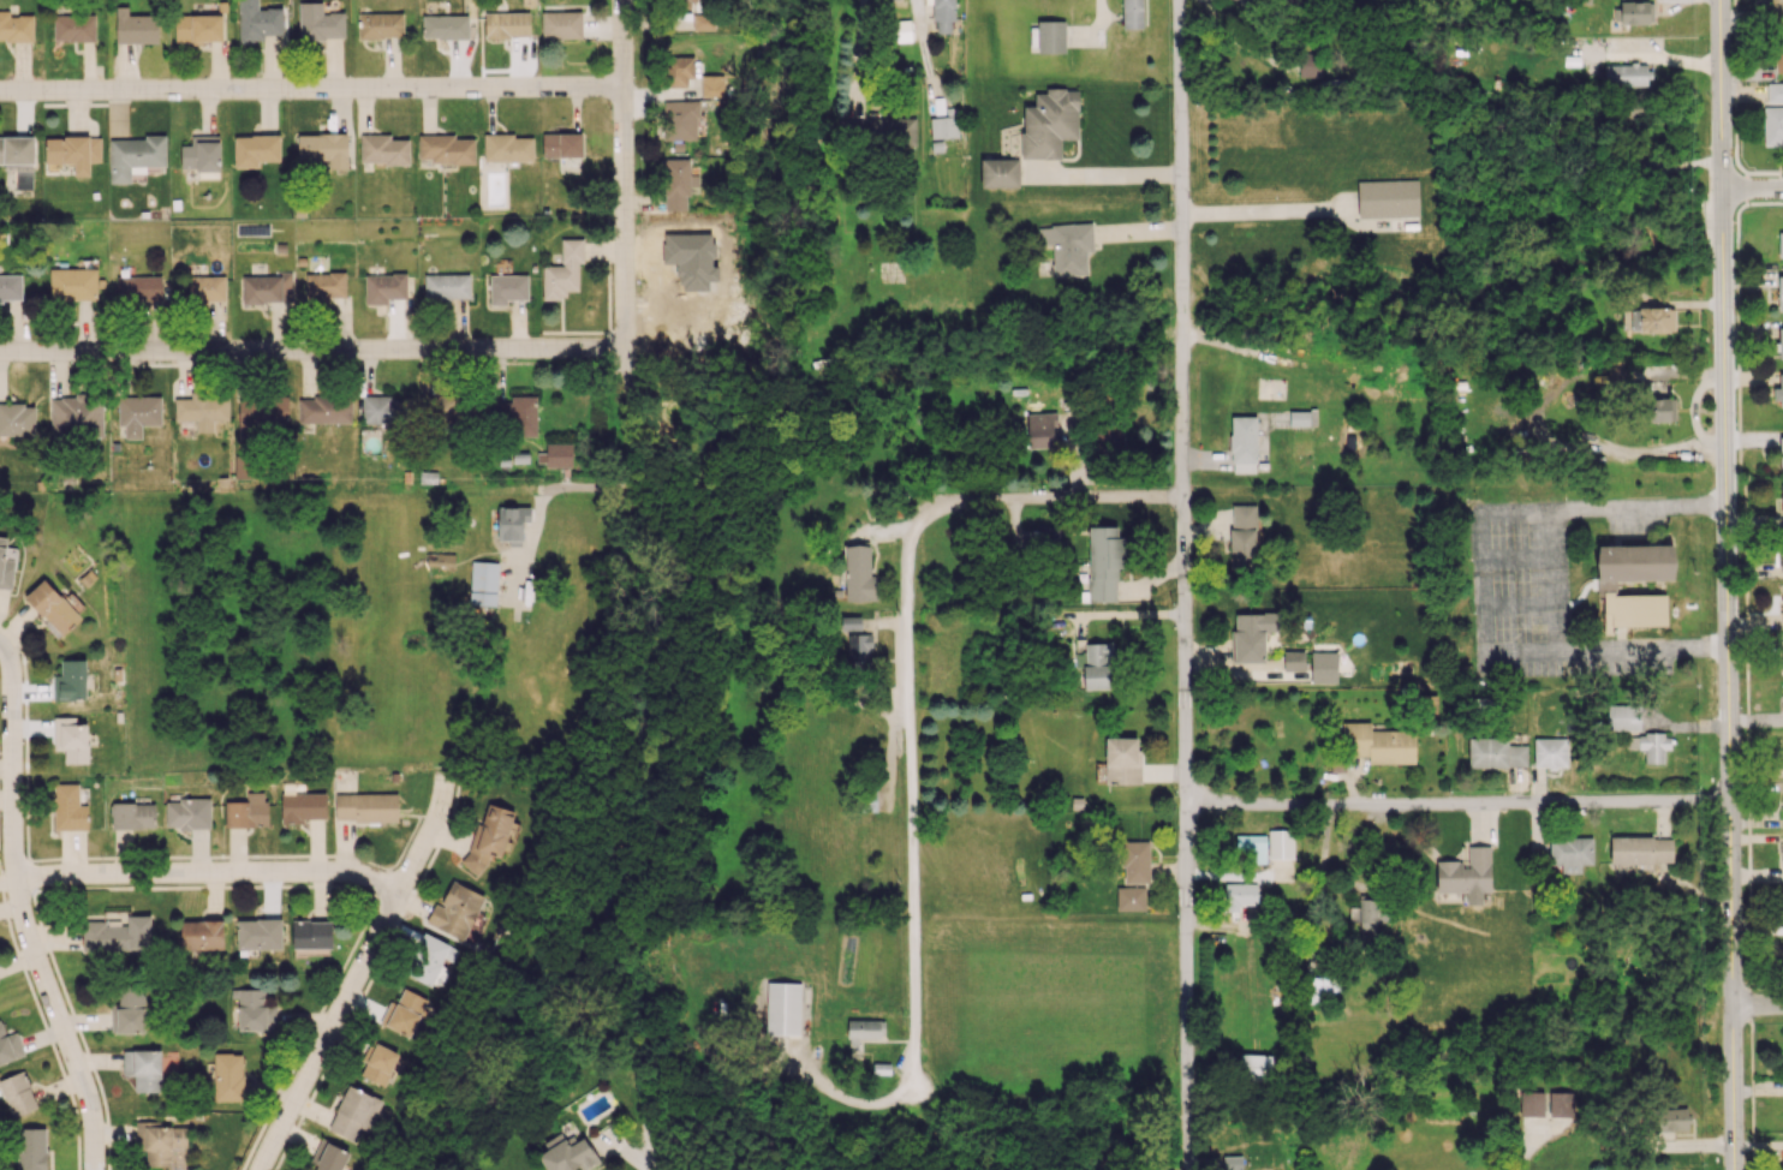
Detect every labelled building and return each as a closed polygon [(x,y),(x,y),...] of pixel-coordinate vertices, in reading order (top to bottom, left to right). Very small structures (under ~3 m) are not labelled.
[(239,40),(282,40),(282,8),(258,8),(258,0),(238,0),(239,40)] [(672,10),(694,10),(693,0),(672,0),(672,10)] [(933,33),(953,32),(953,0),(933,0),(933,33)] [(1121,28),(1141,28),(1142,0),(1122,0),(1121,28)] [(1782,21),(1782,0),(1772,0),(1773,21),(1782,21)] [(1620,24),(1653,23),(1653,1),(1619,2),(1620,24)] [(345,38),(344,12),(322,12),(322,2),(297,3),(298,39),(345,38)] [(158,42),(158,15),(127,15),(127,7),(115,7),(116,43),(158,42)] [(33,16),(9,16),(9,11),(0,11),(0,41),(33,40),(33,16)] [(484,37),(530,37),(530,12),(484,13),(484,37)] [(581,12),(541,12),(541,39),(581,39),(581,12)] [(357,38),(403,38),(403,13),(357,13),(357,38)] [(52,15),(53,42),(96,40),(95,14),(52,15)] [(222,14),(174,15),(174,42),(222,41),(222,14)] [(468,39),(469,16),(422,14),(421,38),(468,39)] [(693,30),(713,29),(713,14),(692,14),(693,30)] [(1064,53),(1065,21),(1037,21),(1037,53),(1064,53)] [(1782,73),(1782,36),(1773,36),(1775,73),(1782,73)] [(1319,77),(1319,53),(1300,53),(1299,77),(1319,77)] [(686,87),(686,78),(693,78),(692,57),(664,57),(664,87),(686,87)] [(1603,65),(1604,87),(1647,86),(1646,64),(1603,65)] [(701,74),(702,97),(729,96),(729,73),(701,74)] [(1767,84),(1768,102),(1782,102),(1782,83),(1767,84)] [(1022,159),(1060,159),(1060,139),(1078,139),(1078,89),(1045,89),(1045,93),(1034,93),(1034,106),(1022,106),(1022,159)] [(698,139),(697,100),(667,101),(667,140),(698,139)] [(1627,100),(1625,121),(1652,123),(1653,102),(1627,100)] [(1782,144),(1782,107),(1763,107),(1763,144),(1782,144)] [(915,118),(878,117),(878,113),(867,113),(867,145),(915,145),(915,118)] [(956,116),(930,117),(930,138),(957,137),(956,116)] [(533,161),(533,137),(515,137),(515,133),(483,134),(483,161),(533,161)] [(582,157),(582,133),(542,134),(542,157),(582,157)] [(328,169),(347,169),(347,134),(297,134),(297,160),(328,159),(328,169)] [(408,164),(409,139),(390,139),(390,134),(360,134),(360,163),(408,164)] [(418,134),(418,163),(475,162),(474,139),(455,139),(455,134),(418,134)] [(180,145),(181,170),(219,170),(219,135),(190,136),(190,145),(180,145)] [(234,167),(257,167),(257,161),(280,161),(279,135),(234,136),(234,167)] [(34,136),(0,137),(0,163),(5,163),(5,167),(34,167),(34,136)] [(44,136),(44,164),(74,164),(74,176),(89,176),(89,162),(100,162),(100,137),(44,136)] [(166,137),(108,138),(109,183),(130,183),(130,167),(166,166),(166,137)] [(690,212),(688,158),(663,159),(665,213),(690,212)] [(1018,187),(1018,159),(980,159),(981,187),(1018,187)] [(15,189),(32,189),(32,171),(15,171),(15,189)] [(1417,179),(1356,181),(1358,217),(1418,216),(1417,179)] [(1052,244),(1053,277),(1087,276),(1086,252),(1093,252),(1092,224),(1037,226),(1038,245),(1052,244)] [(542,300),(563,300),(563,291),(578,291),(578,262),(583,262),(583,239),(560,239),(561,265),(542,266),(542,300)] [(97,269),(50,268),(49,300),(96,300),(97,269)] [(241,302),(292,303),(293,272),(277,271),(277,276),(242,275),(241,302)] [(306,272),(305,298),(345,299),(345,273),(306,272)] [(406,274),(364,275),(364,305),(387,304),(387,298),(407,298),(406,274)] [(423,275),(424,299),(470,298),(469,274),(423,275)] [(0,275),(0,302),(21,302),(21,275),(0,275)] [(117,302),(166,301),(166,275),(116,277),(117,302)] [(528,300),(527,275),(489,275),(489,305),(506,304),(506,300),(528,300)] [(224,276),(188,276),(188,302),(225,302),(224,276)] [(1629,332),(1674,333),(1674,308),(1630,308),(1629,332)] [(1779,373),(1779,388),(1773,388),(1773,405),(1782,405),(1782,373),(1779,373)] [(1675,398),(1649,398),(1649,381),(1631,381),(1631,399),(1646,398),(1647,422),(1675,421),(1675,398)] [(213,432),(213,419),(229,419),(228,393),(190,394),(190,398),(174,398),(175,421),(193,420),(193,433),(213,432)] [(160,396),(117,397),(117,426),(124,426),(124,439),(141,439),(141,425),(161,425),(160,396)] [(361,423),(400,425),(401,398),(357,396),(356,411),(362,411),(361,423)] [(536,396),(510,396),(510,402),(486,402),(485,425),(510,425),(510,436),(535,437),(536,396)] [(103,434),(102,397),(48,398),(48,435),(103,434)] [(288,397),(237,397),(237,431),(288,431),(288,397)] [(350,423),(350,397),(298,397),(298,422),(350,423)] [(437,399),(438,425),(469,424),(468,398),(437,399)] [(35,435),(35,404),(0,404),(0,435),(35,435)] [(1308,411),(1289,411),(1288,427),(1308,427),(1308,411)] [(1057,413),(1027,413),(1026,447),(1056,448),(1057,413)] [(1256,416),(1231,416),(1230,473),(1255,473),(1256,416)] [(1091,452),(1123,453),(1123,423),(1092,422),(1091,452)] [(572,442),(545,443),(545,468),(572,467),(572,442)] [(256,480),(257,455),(235,454),(234,479),(256,480)] [(1254,504),(1229,505),(1231,570),(1256,569),(1254,504)] [(530,507),(497,507),(497,539),(509,539),(508,546),(522,546),(523,522),(530,523),(530,507)] [(1037,526),(1037,544),(1059,543),(1059,525),(1037,526)] [(1088,603),(1117,602),(1116,568),(1123,568),(1123,537),(1117,537),(1117,526),(1088,526),(1088,603)] [(11,589),(16,548),(6,547),(7,537),(0,537),(0,588),(11,589)] [(845,601),(876,601),(875,574),(870,574),(869,544),(844,545),(845,601)] [(1666,626),(1666,595),(1615,594),(1615,580),(1673,581),(1673,545),(1596,545),(1596,597),(1603,597),(1603,635),(1612,635),(1612,626),(1666,626)] [(426,566),(454,567),(454,553),(426,552),(426,566)] [(496,606),(497,562),(470,561),(469,605),(496,606)] [(81,618),(44,578),(22,599),(59,639),(81,618)] [(1264,663),(1264,632),(1276,632),(1277,614),(1234,613),(1233,662),(1264,663)] [(861,616),(840,616),(841,667),(867,666),(867,648),(872,648),(872,634),(861,634),(861,616)] [(1083,643),(1084,689),(1113,688),(1111,642),(1083,643)] [(1304,650),(1282,651),(1283,671),(1304,671),(1304,650)] [(1310,683),(1336,683),(1336,652),(1311,652),(1310,683)] [(52,675),(53,700),(86,700),(85,659),(60,660),(61,675),(52,675)] [(1639,730),(1639,698),(1620,699),(1620,705),(1607,705),(1607,730),(1639,730)] [(87,764),(87,724),(75,724),(75,717),(53,717),(54,750),(64,750),(64,764),(87,764)] [(1414,764),(1415,730),(1370,730),(1370,722),(1342,722),(1341,756),(1368,756),(1368,763),(1414,764)] [(1644,763),(1663,763),(1663,750),(1670,750),(1670,734),(1627,734),(1627,749),(1644,749),(1644,763)] [(1468,738),(1468,767),(1527,767),(1526,745),(1507,745),(1507,737),(1468,738)] [(1140,738),(1105,738),(1104,784),(1139,785),(1140,738)] [(1568,739),(1534,738),(1533,767),(1567,768),(1568,739)] [(78,784),(53,784),(53,831),(88,830),(87,804),(78,805),(78,784)] [(225,801),(225,827),(266,827),(266,792),(246,792),(246,801),(225,801)] [(281,824),(305,823),(305,819),(326,818),(325,792),(280,793),(281,824)] [(398,794),(335,793),(334,821),(397,822),(398,794)] [(165,829),(210,828),(210,799),(165,800),(165,829)] [(514,811),(485,802),(465,868),(483,874),(488,855),(500,858),(514,811)] [(111,829),(155,829),(154,803),(111,803),(111,829)] [(1268,829),(1267,858),(1293,859),(1293,830),(1268,829)] [(1592,837),(1548,838),(1549,864),(1560,864),(1560,874),(1581,873),(1580,865),(1592,865),(1592,837)] [(1672,837),(1609,838),(1609,864),(1633,863),(1633,871),(1653,871),(1652,862),(1672,862),(1672,837)] [(1149,883),(1149,841),(1122,841),(1121,883),(1149,883)] [(1436,861),(1436,893),(1490,892),(1490,846),(1468,846),(1468,861),(1436,861)] [(469,943),(489,899),(449,882),(439,905),(434,903),(425,923),(469,943)] [(1239,911),(1239,904),(1256,905),(1257,883),(1225,883),(1225,911),(1239,911)] [(1144,887),(1116,887),(1116,910),(1145,910),(1144,887)] [(1359,922),(1359,928),(1376,929),(1376,922),(1385,923),(1385,901),(1359,900),(1359,907),(1349,907),(1348,922),(1359,922)] [(150,915),(126,915),(126,925),(102,925),(102,921),(82,921),(82,951),(150,951),(150,915)] [(281,919),(236,920),(236,950),(281,949),(281,919)] [(223,949),(222,920),(179,921),(180,949),(223,949)] [(332,921),(292,921),(292,948),(331,948),(332,921)] [(404,973),(430,986),(444,957),(452,962),(459,950),(424,933),(404,973)] [(1307,1003),(1338,1002),(1338,976),(1307,977),(1307,1003)] [(799,1035),(800,983),(766,982),(766,1034),(799,1035)] [(379,1023),(409,1037),(418,1018),(423,1020),(433,1001),(403,987),(396,1003),(391,1000),(379,1023)] [(144,1033),(145,989),(119,988),(118,1007),(111,1007),(110,1032),(144,1033)] [(237,1001),(237,1031),(266,1031),(265,988),(231,989),(231,1001),(237,1001)] [(16,1032),(6,1035),(0,1019),(0,1064),(24,1055),(16,1032)] [(857,1038),(881,1039),(881,1020),(847,1020),(847,1046),(857,1046),(857,1038)] [(398,1052),(374,1043),(361,1076),(386,1085),(398,1052)] [(160,1050),(123,1050),(123,1076),(133,1076),(134,1092),(161,1092),(160,1050)] [(214,1101),(243,1100),(241,1053),(213,1054),(214,1101)] [(1241,1079),(1270,1080),(1271,1055),(1242,1054),(1241,1079)] [(12,1118),(37,1108),(23,1071),(0,1080),(0,1087),(12,1118)] [(326,1130),(354,1143),(360,1132),(366,1135),(383,1101),(348,1084),(326,1130)] [(1520,1091),(1519,1116),(1543,1117),(1544,1092),(1520,1091)] [(1548,1116),(1573,1117),(1573,1092),(1549,1092),(1548,1116)] [(1689,1130),(1688,1108),(1656,1108),(1657,1131),(1689,1130)] [(187,1148),(187,1126),(155,1126),(155,1116),(136,1116),(136,1150),(145,1150),(145,1166),(170,1166),(170,1148),(187,1148)] [(45,1128),(17,1129),(18,1169),(46,1169),(45,1128)] [(585,1137),(567,1145),(561,1133),(543,1142),(547,1150),(538,1154),(546,1169),(584,1169),(598,1164),(585,1137)] [(349,1151),(319,1140),(311,1162),(317,1165),(315,1169),(342,1169),(349,1151)] [(1241,1156),(1222,1156),(1223,1169),(1241,1169),(1241,1156)]
